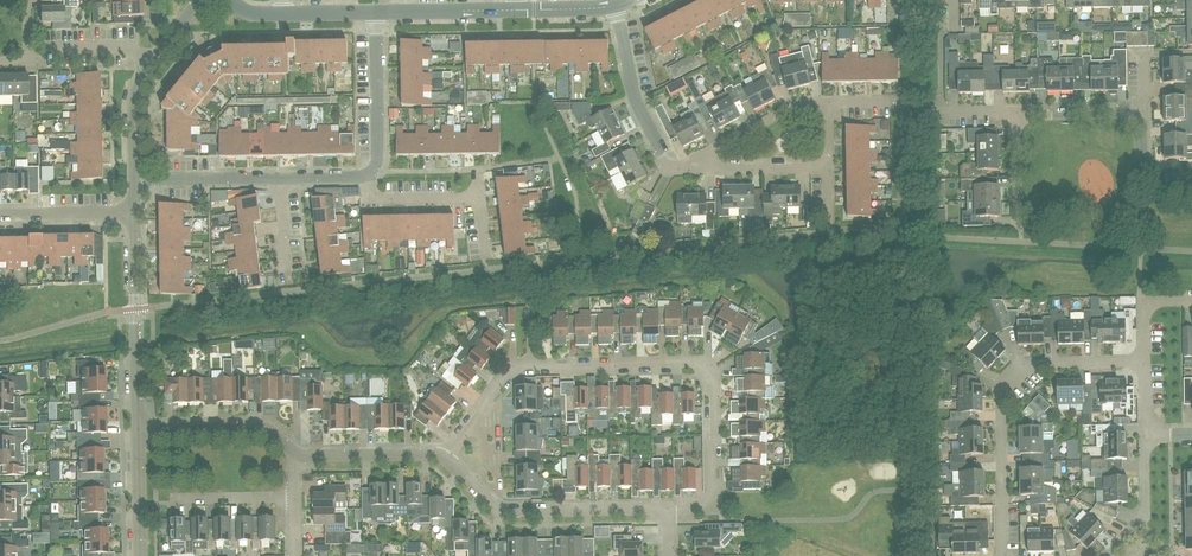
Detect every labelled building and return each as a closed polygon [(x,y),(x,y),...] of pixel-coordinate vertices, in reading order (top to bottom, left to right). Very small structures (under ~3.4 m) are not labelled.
[(41,1),(55,1),(55,8),(70,8),(70,7),(78,7),(78,0),(41,0),(41,1)] [(724,14),(717,0),(704,0),(703,1),(716,28),(723,24),(719,17),(724,14)] [(739,16),(731,0),(717,0),(724,14),(728,12),(732,20),(739,16)] [(746,0),(731,0),(739,16),(745,13),(741,5),(746,3),(749,9),(750,8),(746,0)] [(750,8),(756,5),(760,13),(765,10),(760,0),(746,0),(750,8)] [(997,15),(997,0),(978,0),(978,10),(990,10),(990,15),(992,15),(997,15)] [(1016,0),(1005,0),(1005,1),(998,1),(998,0),(997,0),(997,15),(998,15),(998,8),(1010,8),(1010,1),(1016,1),(1016,0)] [(709,31),(716,28),(703,1),(691,7),(701,26),(705,24),(709,31)] [(143,16),(143,3),(121,3),(113,3),(113,16),(116,16),(116,24),(133,23),(131,23),(131,16),(143,16)] [(1191,18),(1191,5),(1177,5),(1177,10),(1188,10),(1188,18),(1191,18)] [(696,29),(701,26),(691,7),(680,13),(693,40),(700,36),(696,29)] [(70,8),(55,8),(41,9),(41,23),(55,23),(56,30),(71,30),(70,17),(70,8)] [(687,43),(693,40),(680,13),(668,19),(678,38),(683,36),(687,43)] [(784,27),(810,26),(810,13),(784,14),(784,27)] [(1191,32),(1191,18),(1188,18),(1188,26),(1170,27),(1170,28),(1167,28),(1167,32),(1177,32),(1191,32)] [(673,41),(678,38),(668,19),(657,25),(670,51),(677,48),(673,41)] [(664,55),(670,51),(657,25),(645,31),(655,50),(660,47),(664,55)] [(1191,49),(1191,32),(1177,32),(1167,32),(1171,32),(1171,37),(1175,37),(1188,37),(1188,49),(1191,49)] [(401,54),(431,54),(431,48),(422,48),(422,41),(401,41),(401,54)] [(168,112),(198,119),(201,116),(192,109),(199,101),(205,106),(215,94),(209,89),(216,81),(222,87),(226,82),(232,82),(232,74),(243,73),(243,82),(258,81),(258,73),(269,73),(269,81),(284,81),(283,73),(289,73),(289,58),(296,57),(296,65),(302,64),(302,72),(316,72),(316,64),(327,64),(327,72),(342,72),(342,64),(348,64),(347,42),(288,43),(288,48),(210,49),(201,60),(170,99),(163,107),(168,111),(168,112)] [(593,43),(594,64),(601,64),(602,72),(608,72),(607,42),(593,43)] [(537,65),(537,68),(544,68),(544,65),(550,65),(550,73),(552,73),(551,43),(518,44),(519,73),(525,73),(525,65),(537,65)] [(551,43),(552,73),(563,73),(563,64),(566,64),(565,43),(551,43)] [(565,43),(566,64),(576,64),(576,73),(580,72),(579,43),(565,43)] [(579,43),(580,72),(588,72),(588,64),(594,64),(593,43),(579,43)] [(485,74),(493,74),(492,44),(479,45),(479,66),(485,66),(485,74)] [(492,44),(493,74),(500,73),(500,66),(506,65),(505,44),(492,44)] [(505,44),(506,65),(510,65),(511,73),(519,73),(518,44),(505,44)] [(479,45),(466,45),(467,74),(474,74),(474,66),(479,66),(479,45)] [(791,55),(799,87),(811,84),(806,66),(814,64),(809,46),(801,48),(802,52),(791,55)] [(1104,85),(1105,90),(1109,90),(1109,93),(1110,94),(1116,94),(1117,92),(1117,90),(1118,90),(1118,74),(1127,74),(1127,49),(1113,49),(1113,55),(1111,55),(1111,67),(1104,67),(1104,85)] [(867,60),(868,83),(883,83),(882,52),(876,52),(876,59),(867,60)] [(882,52),(883,83),(898,82),(898,59),(889,59),(889,52),(882,52)] [(838,83),(837,60),(829,60),(829,53),(822,53),(822,84),(838,83)] [(837,60),(838,83),(853,83),(852,53),(846,53),(846,60),(837,60)] [(852,53),(853,83),(868,83),(867,60),(859,60),(859,53),(852,53)] [(959,53),(949,53),(949,72),(958,72),(959,92),(972,92),(971,85),(971,63),(959,63),(959,53)] [(402,67),(422,67),(422,60),(431,60),(431,54),(401,54),(402,67)] [(673,80),(700,66),(694,54),(667,68),(673,80)] [(799,87),(791,55),(780,58),(778,54),(770,56),(775,74),(783,72),(788,90),(799,87)] [(971,63),(971,85),(972,92),(985,92),(984,73),(993,73),(993,55),(984,55),(984,66),(978,66),(978,63),(971,63)] [(993,55),(993,73),(993,75),(1003,75),(1003,92),(1016,92),(1016,85),(1015,71),(1009,71),(1009,66),(993,66),(993,55)] [(1082,58),(1082,75),(1091,75),(1092,90),(1105,90),(1104,85),(1104,67),(1098,68),(1098,60),(1091,60),(1091,56),(1082,56),(1082,58)] [(1185,71),(1191,71),(1191,57),(1185,57),(1185,60),(1163,60),(1163,72),(1185,71)] [(1060,58),(1060,68),(1060,85),(1060,91),(1074,91),(1073,76),(1082,75),(1082,58),(1060,58)] [(1016,85),(1016,92),(1029,92),(1029,73),(1038,73),(1038,59),(1030,59),(1030,65),(1023,65),(1023,63),(1015,63),(1015,71),(1016,85)] [(1053,59),(1038,59),(1038,73),(1047,73),(1047,91),(1060,91),(1060,85),(1060,68),(1054,68),(1053,59)] [(402,80),(431,79),(431,73),(422,73),(422,67),(402,67),(402,80)] [(751,78),(751,79),(764,105),(775,100),(765,80),(772,76),(768,69),(751,78)] [(1185,71),(1163,72),(1164,84),(1182,83),(1182,91),(1191,90),(1191,71),(1185,71)] [(69,89),(100,88),(99,73),(76,74),(76,82),(69,83),(69,89)] [(14,96),(13,75),(0,75),(0,96),(14,96)] [(28,75),(13,75),(14,96),(21,96),(21,104),(37,103),(37,89),(28,89),(28,75)] [(402,93),(424,92),(424,85),(431,85),(431,79),(402,80),(402,93)] [(764,105),(751,79),(745,82),(749,88),(744,91),(754,111),(764,105)] [(675,96),(693,89),(691,81),(672,87),(675,96)] [(741,84),(733,88),(736,92),(743,89),(741,84)] [(726,92),(716,97),(729,123),(740,118),(731,102),(738,98),(736,92),(733,88),(732,85),(724,89),(726,92)] [(100,103),(100,88),(69,89),(63,90),(63,95),(76,95),(76,104),(100,103)] [(1186,109),(1191,109),(1191,90),(1182,91),(1182,97),(1164,98),(1164,110),(1186,109)] [(468,104),(487,104),(487,91),(468,91),(468,104)] [(424,92),(402,93),(402,105),(433,105),(432,98),(424,99),(424,92)] [(699,92),(692,96),(695,101),(702,98),(699,92)] [(451,93),(451,103),(460,103),(460,93),(451,93)] [(719,129),(729,123),(716,97),(705,103),(703,98),(695,101),(703,116),(710,113),(719,129)] [(690,110),(680,115),(683,122),(694,142),(704,136),(696,120),(703,116),(695,101),(688,105),(690,110)] [(596,126),(599,131),(618,121),(611,109),(594,118),(591,110),(591,102),(573,103),(572,112),(580,125),(586,122),(589,126),(593,128),(596,126)] [(100,118),(100,103),(76,104),(77,112),(70,112),(70,119),(100,118)] [(672,125),(663,107),(655,111),(665,129),(672,125)] [(1186,109),(1164,110),(1164,121),(1190,121),(1190,128),(1191,128),(1191,109),(1186,109)] [(168,135),(192,135),(192,127),(198,127),(198,119),(168,112),(168,135)] [(101,133),(100,118),(70,119),(70,126),(77,125),(77,133),(101,133)] [(242,121),(235,121),(235,127),(235,157),(250,157),(250,133),(242,134),(242,121)] [(618,121),(599,131),(605,144),(593,150),(596,157),(611,149),(607,143),(624,134),(618,121)] [(250,133),(250,157),(265,157),(265,126),(264,126),(264,122),(258,123),(258,133),(250,133)] [(672,125),(683,147),(694,142),(683,122),(673,127),(672,125)] [(500,154),(500,124),(493,124),(493,133),(487,133),(487,154),(500,154)] [(326,156),(325,125),(318,126),(318,132),(310,132),(311,156),(326,156)] [(341,156),(340,132),(332,132),(332,125),(325,125),(326,156),(341,156)] [(356,155),(355,125),(348,125),(348,132),(340,132),(341,156),(356,155)] [(449,155),(448,125),(442,125),(442,134),(436,134),(436,155),(449,155)] [(461,155),(461,134),(455,134),(455,125),(448,125),(449,155),(461,155)] [(474,155),(474,125),(468,125),(468,134),(461,134),(461,155),(474,155)] [(487,154),(487,133),(481,133),(481,125),(474,125),(474,155),(487,154)] [(265,126),(265,157),(281,157),(280,133),(272,133),(271,126),(265,126)] [(296,156),(295,126),(288,126),(288,133),(280,133),(281,157),(296,156)] [(311,156),(310,132),(302,132),(302,126),(295,126),(296,156),(311,156)] [(410,155),(410,134),(404,134),(404,126),(397,126),(397,155),(410,155)] [(423,155),(423,126),(417,126),(417,134),(410,134),(410,155),(423,155)] [(436,155),(436,134),(430,134),(430,126),(423,126),(423,155),(436,155)] [(846,142),(869,141),(869,133),(876,133),(876,126),(846,126),(846,142)] [(228,130),(220,130),(220,158),(235,157),(235,127),(228,127),(228,130)] [(1165,147),(1187,147),(1191,146),(1191,128),(1190,128),(1183,128),(1183,135),(1165,136),(1165,147)] [(978,143),(978,153),(998,152),(998,136),(984,137),(983,129),(967,129),(968,144),(978,143)] [(101,133),(77,133),(77,142),(70,142),(71,148),(101,148),(101,133)] [(201,135),(192,135),(168,135),(168,150),(185,150),(195,150),(198,150),(198,143),(201,143),(201,135)] [(869,141),(846,142),(846,157),(877,156),(877,150),(870,150),(869,141)] [(1165,147),(1165,159),(1187,159),(1187,160),(1191,160),(1191,152),(1187,152),(1187,147),(1165,147)] [(101,163),(101,148),(71,148),(71,155),(77,155),(77,163),(101,163)] [(618,168),(621,173),(639,164),(638,161),(641,160),(636,150),(633,151),(632,150),(621,156),(617,148),(600,157),(608,172),(618,168)] [(960,178),(984,178),(984,170),(998,170),(998,168),(1000,168),(1001,167),(1001,161),(1000,160),(998,160),(998,152),(978,153),(978,163),(964,164),(960,167),(960,178)] [(877,156),(846,157),(847,172),(870,171),(870,163),(877,163),(877,156)] [(102,177),(101,163),(77,163),(77,172),(71,172),(71,178),(102,177)] [(640,166),(639,164),(621,173),(615,177),(621,190),(624,189),(628,196),(636,192),(632,185),(646,178),(646,177),(649,175),(644,165),(640,166)] [(14,175),(15,191),(28,191),(28,183),(35,182),(35,177),(38,177),(38,167),(14,168),(14,175)] [(14,175),(6,175),(6,168),(0,168),(0,183),(1,192),(15,191),(14,175)] [(870,171),(847,172),(847,187),(877,186),(877,179),(870,180),(870,171)] [(497,191),(519,188),(518,182),(526,181),(526,174),(496,178),(497,191)] [(975,191),(975,201),(999,201),(999,186),(983,186),(983,178),(984,178),(960,178),(960,192),(975,191)] [(715,202),(716,217),(729,217),(729,209),(739,209),(739,187),(734,187),(734,183),(723,183),(724,202),(715,202)] [(781,207),(786,207),(786,186),(772,186),(772,194),(764,194),(765,222),(773,222),(772,215),(781,215),(781,207)] [(786,186),(786,207),(800,207),(801,221),(808,221),(808,205),(801,205),(800,186),(786,186)] [(877,186),(847,187),(847,202),(871,201),(870,193),(877,193),(877,186)] [(754,187),(739,187),(739,209),(749,209),(749,216),(763,216),(763,201),(755,201),(754,187)] [(499,204),(529,200),(528,194),(520,195),(519,188),(497,191),(499,204)] [(243,191),(228,192),(229,200),(244,198),(253,196),(253,191),(243,192),(243,191)] [(706,194),(692,195),(692,223),(706,223),(706,230),(714,230),(714,213),(706,214),(706,194)] [(692,223),(692,195),(678,195),(678,224),(692,223)] [(238,212),(260,209),(258,196),(253,196),(244,198),(229,200),(230,205),(237,204),(238,212)] [(314,212),(336,209),(336,203),(343,202),(342,196),(312,199),(314,212)] [(501,217),(522,214),(521,208),(530,207),(529,200),(499,204),(501,217)] [(631,215),(639,219),(647,204),(639,200),(631,215)] [(871,201),(847,202),(847,217),(878,216),(878,209),(871,209),(871,201)] [(999,201),(975,201),(975,211),(962,211),(962,226),(983,226),(983,217),(999,216),(999,201)] [(160,219),(184,219),(184,210),(190,210),(190,204),(160,204),(160,219)] [(647,204),(639,219),(648,223),(656,209),(647,204)] [(260,209),(238,212),(239,218),(231,219),(232,225),(233,225),(261,221),(260,209)] [(337,215),(336,209),(314,212),(316,225),(345,221),(344,214),(337,215)] [(502,230),(532,226),(531,220),(523,221),(522,214),(501,217),(502,230)] [(394,216),(379,217),(379,240),(388,240),(388,246),(394,246),(394,216)] [(394,216),(394,246),(401,246),(401,240),(409,240),(409,216),(394,216)] [(424,216),(409,216),(409,240),(417,240),(417,246),(424,246),(424,216)] [(439,216),(424,216),(424,246),(431,246),(431,239),(439,239),(439,216)] [(454,216),(439,216),(439,239),(447,239),(447,246),(454,245),(454,216)] [(364,217),(364,247),(371,247),(371,240),(379,240),(379,217),(364,217)] [(160,234),(190,234),(190,227),(184,227),(184,219),(160,219),(160,234)] [(257,235),(255,223),(261,222),(261,221),(233,225),(234,232),(226,233),(227,240),(257,235)] [(346,227),(345,221),(316,225),(317,237),(340,235),(339,228),(346,227)] [(504,243),(525,240),(524,233),(533,232),(532,226),(502,230),(504,243)] [(95,265),(103,265),(103,250),(93,250),(93,235),(87,235),(87,233),(80,233),(80,236),(81,265),(87,265),(87,257),(95,256),(95,265)] [(161,249),(184,249),(184,240),(190,239),(190,234),(160,234),(161,249)] [(257,235),(227,240),(227,244),(235,243),(236,251),(258,248),(257,235)] [(340,241),(340,235),(317,237),(319,250),(348,246),(347,240),(340,241)] [(42,257),(41,236),(28,236),(28,238),(29,262),(29,266),(36,266),(35,258),(42,257)] [(41,236),(42,257),(48,257),(48,266),(55,265),(54,236),(41,236)] [(61,257),(68,257),(67,236),(54,236),(55,265),(61,265),(61,257)] [(80,236),(67,236),(68,257),(74,257),(74,265),(81,265),(80,236)] [(26,239),(14,239),(15,269),(20,269),(20,262),(29,262),(28,238),(26,239)] [(15,269),(14,239),(0,239),(0,262),(7,262),(7,269),(15,269)] [(525,240),(504,243),(505,256),(535,252),(534,246),(526,247),(525,240)] [(349,252),(348,246),(319,250),(321,263),(343,260),(342,253),(349,252)] [(258,248),(236,251),(237,257),(229,258),(230,265),(260,261),(258,248)] [(161,264),(191,264),(191,257),(184,257),(184,249),(161,249),(161,264)] [(343,267),(343,260),(321,263),(322,275),(351,272),(351,266),(343,267)] [(260,261),(230,265),(231,271),(239,270),(239,276),(262,273),(260,261)] [(161,279),(185,279),(185,270),(191,270),(191,264),(161,264),(161,279)] [(262,273),(239,276),(240,283),(232,284),(233,290),(263,287),(262,273)] [(161,294),(191,293),(191,287),(185,287),(185,279),(161,279),(161,294)] [(993,324),(999,321),(990,300),(981,308),(985,311),(989,319),(981,327),(988,334),(979,343),(996,360),(1006,350),(993,338),(998,333),(991,326),(993,324)] [(1031,345),(1031,321),(1018,321),(1018,311),(1007,311),(1003,300),(990,300),(999,321),(1006,318),(1010,318),(1010,327),(1018,327),(1018,345),(1031,345)] [(681,307),(681,302),(670,303),(670,307),(658,307),(658,310),(659,310),(659,325),(666,325),(666,337),(679,336),(679,327),(682,327),(681,325),(681,307)] [(681,307),(681,325),(688,325),(689,336),(702,336),(701,327),(704,327),(704,302),(693,302),(693,307),(681,307)] [(728,331),(740,309),(731,304),(729,308),(718,302),(709,318),(716,321),(710,331),(722,337),(726,329),(728,331)] [(659,335),(659,325),(659,310),(658,310),(658,307),(658,310),(648,310),(648,309),(646,308),(644,307),(640,307),(638,307),(636,308),(637,333),(644,333),(644,344),(657,344),(657,335),(659,335)] [(614,315),(614,333),(621,333),(621,344),(634,344),(634,335),(637,335),(637,333),(636,308),(636,309),(636,310),(625,310),(625,315),(614,315)] [(505,325),(514,325),(514,309),(500,309),(500,317),(505,317),(505,325)] [(749,340),(753,333),(758,324),(747,318),(749,314),(740,309),(728,331),(730,332),(726,340),(737,346),(742,336),(749,340)] [(1111,319),(1112,343),(1126,343),(1125,329),(1132,329),(1132,309),(1124,310),(1124,319),(1111,319)] [(1051,310),(1051,317),(1051,327),(1058,327),(1058,344),(1071,344),(1071,313),(1071,320),(1065,320),(1065,314),(1058,314),(1058,310),(1051,310)] [(1071,313),(1071,344),(1085,344),(1084,328),(1091,328),(1091,310),(1084,310),(1084,313),(1081,312),(1074,313),(1071,313)] [(1104,310),(1091,310),(1091,328),(1091,342),(1098,342),(1098,343),(1112,343),(1111,319),(1104,320),(1104,310)] [(569,336),(569,334),(569,316),(569,311),(558,312),(558,316),(546,316),(546,335),(553,334),(554,346),(567,345),(566,336),(569,336)] [(592,334),(591,316),(591,311),(580,311),(580,316),(569,316),(569,334),(576,334),(576,345),(589,345),(589,336),(592,336),(592,334)] [(614,315),(614,311),(603,311),(603,316),(591,316),(592,334),(598,334),(599,345),(612,345),(612,335),(614,335),(614,333),(614,315)] [(1044,321),(1031,321),(1031,345),(1044,344),(1044,327),(1051,327),(1051,317),(1044,317),(1044,321)] [(470,341),(486,353),(490,348),(495,352),(505,340),(490,328),(489,321),(481,322),(478,326),(476,329),(478,331),(470,341)] [(1183,336),(1184,357),(1191,357),(1191,327),(1183,328),(1183,336)] [(465,348),(457,359),(472,371),(476,365),(482,369),(491,357),(486,353),(470,341),(468,339),(464,344),(462,346),(465,348)] [(996,360),(979,343),(970,352),(964,346),(958,352),(969,363),(975,357),(987,369),(996,360)] [(736,356),(736,369),(747,369),(747,376),(770,376),(773,376),(773,364),(770,364),(770,353),(745,354),(745,356),(736,356)] [(472,371),(457,359),(454,357),(449,364),(446,362),(438,372),(443,376),(443,377),(458,389),(462,383),(468,387),(477,375),(472,371)] [(218,402),(233,402),(233,373),(233,359),(224,359),(224,378),(211,378),(211,393),(218,393),(218,402)] [(96,361),(77,361),(77,377),(79,378),(81,378),(81,381),(105,381),(105,369),(98,369),(96,367),(96,361)] [(943,361),(940,368),(949,371),(951,365),(943,361)] [(958,387),(958,399),(982,399),(982,397),(986,397),(985,388),(982,388),(982,386),(978,386),(978,377),(962,377),(965,370),(951,365),(949,371),(948,373),(954,376),(953,377),(953,387),(958,387)] [(300,376),(300,401),(307,401),(307,410),(323,410),(323,402),(322,371),(316,371),(316,379),(300,379),(300,376)] [(248,392),(255,392),(255,377),(238,378),(238,373),(233,373),(233,402),(248,402),(248,392)] [(263,401),(278,401),(277,373),(272,373),(272,377),(255,377),(255,392),(263,392),(263,401)] [(300,401),(300,376),(283,377),(283,373),(277,373),(278,401),(293,401),(293,392),(300,391),(300,401)] [(189,403),(188,374),(183,374),(183,379),(166,379),(166,394),(173,394),(174,403),(189,403)] [(204,393),(211,393),(211,378),(194,378),(194,374),(188,374),(189,403),(204,402),(204,393)] [(13,398),(13,391),(26,391),(26,376),(9,376),(9,383),(0,384),(0,398),(13,398)] [(748,392),(748,398),(765,398),(765,399),(766,399),(775,399),(775,391),(772,391),(772,387),(770,387),(770,376),(747,376),(745,376),(745,379),(736,379),(737,392),(748,392)] [(516,386),(516,399),(544,398),(544,389),(541,386),(537,386),(536,378),(526,378),(526,386),(516,386)] [(1184,379),(1184,393),(1191,393),(1191,378),(1184,379)] [(1083,380),(1070,381),(1070,404),(1070,411),(1083,410),(1083,414),(1092,414),(1091,398),(1083,398),(1083,380)] [(1091,391),(1091,398),(1092,414),(1103,414),(1102,404),(1113,404),(1112,380),(1099,380),(1100,390),(1091,391)] [(1127,398),(1126,388),(1126,380),(1112,380),(1113,404),(1120,404),(1120,408),(1126,408),(1126,417),(1134,417),(1134,398),(1127,398)] [(78,401),(97,401),(97,395),(98,393),(106,393),(105,381),(81,381),(76,381),(76,394),(78,394),(78,401)] [(1070,404),(1070,381),(1057,381),(1057,405),(1070,404)] [(453,391),(442,382),(431,395),(428,392),(425,397),(447,414),(456,402),(449,396),(453,391)] [(596,395),(588,395),(588,388),(587,388),(588,426),(594,425),(594,419),(599,419),(599,418),(609,418),(609,419),(609,387),(596,388),(596,395)] [(617,394),(609,395),(609,387),(609,419),(620,419),(620,408),(630,408),(630,419),(631,419),(630,387),(617,387),(617,394)] [(639,394),(631,394),(630,387),(631,419),(641,418),(641,408),(652,408),(652,425),(651,387),(639,387),(639,394)] [(674,425),(673,393),(660,394),(660,401),(652,401),(652,387),(651,387),(652,425),(663,425),(663,415),(673,414),(673,425),(674,425)] [(574,388),(575,395),(561,395),(561,412),(566,412),(566,423),(577,423),(577,409),(587,409),(588,426),(587,388),(574,388)] [(470,392),(467,395),(475,404),(478,400),(470,392)] [(673,393),(674,425),(684,425),(684,414),(702,414),(702,408),(695,408),(695,393),(681,393),(681,400),(673,400),(673,393)] [(1039,394),(1033,401),(1044,413),(1051,406),(1039,394)] [(20,405),(20,397),(13,398),(0,398),(0,412),(10,412),(10,419),(26,419),(26,411),(20,411),(20,405)] [(447,414),(425,397),(421,401),(425,404),(414,417),(426,426),(430,420),(438,426),(447,414)] [(360,420),(367,420),(367,405),(367,398),(350,399),(350,401),(345,401),(345,430),(360,429),(360,420)] [(544,398),(516,399),(516,411),(525,411),(526,419),(540,418),(540,411),(541,411),(544,408),(544,398)] [(742,414),(742,421),(765,421),(768,417),(768,412),(765,409),(765,399),(765,398),(748,398),(740,399),(740,401),(731,401),(731,414),(742,414)] [(951,420),(965,420),(965,412),(982,412),(982,399),(958,399),(959,412),(951,412),(951,420)] [(375,429),(390,429),(389,400),(384,400),(384,405),(367,405),(367,420),(375,420),(375,429)] [(412,419),(412,404),(395,404),(395,400),(389,400),(390,429),(405,428),(405,419),(412,419)] [(82,421),(106,421),(106,409),(99,409),(97,408),(97,401),(78,401),(78,410),(82,410),(82,421)] [(330,430),(345,430),(345,401),(339,401),(339,405),(330,406),(330,402),(323,402),(323,410),(323,421),(330,421),(330,430)] [(1050,418),(1044,413),(1033,401),(1023,412),(1029,418),(1034,412),(1042,420),(1049,420),(1050,418)] [(517,439),(544,438),(544,436),(543,435),(543,433),(542,431),(542,429),(541,428),(540,426),(540,418),(526,419),(526,426),(517,426),(517,439)] [(959,435),(959,442),(983,441),(983,440),(987,439),(986,431),(983,431),(983,428),(965,428),(965,420),(951,420),(946,421),(946,429),(950,429),(950,435),(959,435)] [(106,421),(82,421),(83,433),(76,433),(76,441),(94,441),(98,441),(98,435),(99,433),(106,433),(106,421)] [(743,444),(761,443),(761,432),(765,432),(765,421),(742,421),(740,421),(740,424),(731,424),(731,437),(742,437),(743,444)] [(1042,424),(1042,427),(1020,427),(1020,441),(1043,440),(1053,440),(1053,423),(1042,424)] [(1097,447),(1103,447),(1127,446),(1126,433),(1108,433),(1108,425),(1091,425),(1091,434),(1096,434),(1097,447)] [(21,452),(21,445),(23,445),(27,440),(27,429),(10,430),(10,438),(0,438),(0,452),(21,452)] [(541,458),(540,450),(541,449),(542,447),(543,445),(543,444),(543,442),(544,440),(544,438),(517,439),(517,451),(526,451),(527,458),(541,458)] [(1043,440),(1020,441),(1020,454),(1036,454),(1036,461),(1051,461),(1050,447),(1043,448),(1043,440)] [(80,461),(103,461),(103,449),(96,449),(94,448),(94,441),(76,441),(77,457),(78,458),(79,458),(80,461)] [(983,441),(959,442),(959,449),(952,449),(952,455),(950,455),(950,463),(966,463),(965,455),(983,454),(983,441)] [(743,459),(743,466),(766,466),(766,454),(765,443),(761,443),(743,444),(741,444),(741,446),(732,446),(732,460),(743,459)] [(1091,459),(1091,469),(1108,468),(1108,460),(1127,459),(1127,446),(1103,447),(1103,459),(1091,459)] [(588,451),(588,466),(578,466),(578,456),(567,456),(567,480),(576,480),(576,487),(589,487),(588,451)] [(594,451),(588,451),(589,487),(589,480),(597,480),(598,487),(610,487),(610,455),(610,466),(599,466),(599,455),(594,455),(594,451)] [(21,452),(0,452),(0,467),(0,474),(27,473),(27,452),(21,452)] [(620,455),(610,455),(610,487),(611,487),(611,480),(619,480),(619,487),(632,486),(631,460),(631,465),(621,465),(620,455)] [(517,466),(517,478),(544,478),(538,478),(538,466),(541,466),(541,458),(527,458),(527,466),(517,466)] [(642,459),(631,460),(632,486),(632,484),(640,484),(640,491),(653,491),(653,459),(652,459),(653,470),(642,470),(642,459)] [(663,459),(653,459),(653,491),(654,491),(653,484),(661,484),(662,491),(674,491),(674,459),(674,469),(663,469),(663,459)] [(685,459),(674,459),(674,491),(675,490),(675,483),(683,483),(683,490),(696,490),(696,469),(685,469),(685,459)] [(103,461),(80,461),(80,464),(78,464),(77,466),(77,481),(95,481),(95,475),(96,473),(103,473),(103,461)] [(1051,461),(1036,461),(1036,468),(1020,468),(1020,482),(1043,481),(1043,474),(1055,474),(1055,461),(1051,461)] [(960,471),(960,484),(984,484),(984,471),(966,471),(966,463),(950,463),(950,472),(960,471)] [(744,489),(761,489),(761,477),(766,477),(766,466),(743,466),(741,466),(741,469),(732,469),(732,482),(743,482),(744,489)] [(1103,478),(1103,491),(1127,490),(1127,477),(1109,477),(1108,468),(1091,469),(1091,478),(1103,478)] [(1183,486),(1191,485),(1191,472),(1185,472),(1185,476),(1183,476),(1183,486)] [(544,478),(517,478),(518,491),(527,491),(527,498),(542,497),(542,489),(543,485),(544,483),(544,481),(544,479),(544,478)] [(95,481),(77,481),(77,497),(79,498),(80,498),(80,501),(104,501),(104,489),(96,489),(95,488),(95,481)] [(395,481),(385,482),(386,513),(393,512),(393,517),(408,517),(408,505),(408,500),(399,500),(399,485),(397,485),(397,484),(396,482),(395,481)] [(1043,489),(1043,481),(1020,482),(1021,495),(1031,495),(1031,504),(1054,504),(1053,489),(1043,489)] [(386,513),(385,482),(375,482),(374,482),(373,484),(373,485),(371,485),(372,501),(362,501),(363,518),(378,517),(378,513),(386,513)] [(22,507),(22,498),(24,498),(28,494),(28,484),(11,484),(11,492),(0,493),(0,507),(22,507)] [(408,484),(408,500),(408,505),(408,517),(408,516),(409,524),(409,515),(416,515),(416,516),(431,516),(431,500),(422,500),(422,484),(408,484)] [(984,484),(960,484),(960,492),(953,492),(953,498),(951,498),(951,506),(966,506),(966,497),(984,497),(984,484)] [(1186,498),(1191,498),(1191,485),(1183,486),(1183,495),(1186,495),(1186,498)] [(315,507),(315,510),(336,509),(335,502),(346,502),(346,486),(326,486),(326,494),(315,494),(315,497),(313,497),(313,507),(315,507)] [(1127,490),(1103,491),(1104,504),(1127,503),(1127,490)] [(431,516),(431,519),(440,519),(440,528),(455,528),(454,514),(445,514),(445,498),(431,499),(431,500),(431,516)] [(104,501),(80,501),(80,504),(79,504),(77,506),(78,521),(99,521),(95,521),(95,515),(97,513),(104,513),(104,501)] [(1097,502),(1094,508),(1113,518),(1115,519),(1119,513),(1106,506),(1105,507),(1097,502)] [(22,515),(22,507),(0,507),(0,521),(11,521),(12,529),(28,529),(28,520),(22,520),(22,515)] [(1079,523),(1076,520),(1096,539),(1105,530),(1093,518),(1096,516),(1100,520),(1109,525),(1113,518),(1094,508),(1088,514),(1088,513),(1079,523)] [(330,525),(330,545),(331,545),(352,545),(352,532),(346,532),(345,517),(336,517),(336,509),(315,510),(315,512),(313,512),(313,522),(315,522),(315,525),(330,525)] [(455,528),(455,541),(455,551),(468,551),(468,555),(478,555),(478,540),(478,536),(469,537),(468,521),(454,521),(454,514),(455,528)] [(1020,515),(1020,533),(1028,533),(1028,552),(1041,552),(1041,528),(1028,528),(1028,515),(1020,515)] [(193,519),(193,535),(193,542),(194,542),(201,541),(202,547),(204,550),(216,549),(216,541),(216,535),(208,535),(208,519),(205,519),(205,516),(196,516),(196,519),(193,519)] [(215,518),(216,535),(216,541),(224,541),(224,545),(227,547),(230,547),(230,549),(239,549),(239,541),(238,541),(238,534),(230,534),(230,518),(228,518),(227,516),(218,516),(218,518),(215,518)] [(186,555),(194,554),(194,542),(193,542),(193,535),(185,535),(185,519),(183,519),(183,517),(173,517),(173,519),(171,519),(171,549),(185,549),(186,555)] [(261,540),(275,540),(275,517),(260,518),(261,534),(261,540)] [(953,553),(966,553),(965,522),(950,523),(950,517),(939,517),(939,541),(953,541),(953,545),(952,545),(952,547),(953,547),(953,553)] [(238,518),(238,534),(238,541),(239,541),(253,541),(253,549),(261,549),(261,540),(261,534),(253,534),(253,518),(238,518)] [(1071,525),(1074,528),(1070,532),(1087,549),(1096,539),(1076,520),(1071,525)] [(84,538),(84,541),(108,541),(108,529),(101,529),(99,528),(99,521),(78,521),(78,522),(73,522),(73,530),(81,530),(82,537),(83,538),(84,538)] [(988,522),(965,522),(966,553),(979,553),(979,541),(988,541),(988,522)] [(742,524),(707,524),(708,530),(705,533),(695,533),(695,548),(721,548),(721,543),(730,533),(742,533),(742,524)] [(50,533),(50,525),(41,526),(41,534),(50,533)] [(1041,528),(1041,552),(1054,552),(1054,528),(1041,528)] [(1062,531),(1066,551),(1077,549),(1071,538),(1065,530),(1062,531)] [(642,543),(629,543),(629,535),(614,535),(614,550),(622,550),(622,555),(642,555),(642,543)] [(501,555),(492,555),(492,540),(489,540),(489,537),(488,536),(481,536),(480,538),(480,540),(478,540),(478,555),(501,555)] [(569,538),(555,539),(556,554),(547,554),(547,555),(569,555),(569,538)] [(569,538),(569,555),(595,555),(595,554),(583,554),(583,538),(569,538)] [(524,539),(510,539),(510,542),(510,555),(501,555),(524,555),(524,539)] [(547,554),(537,555),(537,539),(524,539),(524,555),(547,555),(547,554)] [(23,547),(29,547),(28,540),(12,540),(12,547),(0,547),(0,555),(23,555),(23,547)] [(84,541),(85,544),(83,544),(82,546),(82,555),(100,555),(101,553),(108,553),(108,541),(84,541)]
